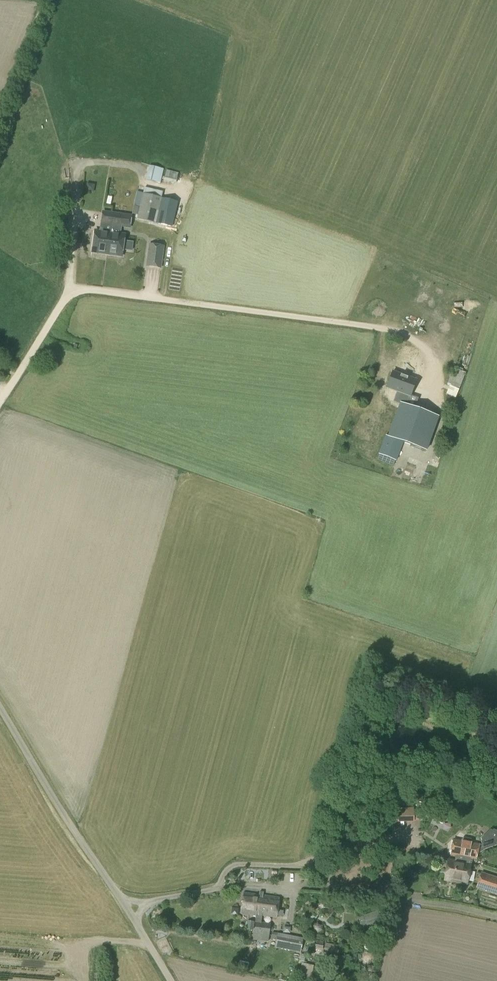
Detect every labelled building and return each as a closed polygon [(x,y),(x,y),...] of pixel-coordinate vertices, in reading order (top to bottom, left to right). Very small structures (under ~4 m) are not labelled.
[(160,183),(164,169),(149,166),(146,180),(160,183)] [(162,198),(163,192),(145,188),(143,194),(137,219),(156,223),(162,198)] [(102,211),(100,224),(111,226),(112,213),(102,211)] [(112,213),(111,226),(122,228),(124,214),(112,213)] [(110,233),(107,254),(121,256),(122,256),(125,235),(121,234),(122,228),(111,226),(110,233)] [(95,231),(92,252),(107,254),(110,233),(95,231)] [(163,246),(150,244),(147,266),(160,268),(163,246)] [(459,389),(466,373),(453,368),(447,385),(459,389)] [(400,392),(397,402),(400,403),(408,406),(411,398),(412,397),(413,397),(419,381),(395,373),(389,388),(400,392)] [(408,406),(400,403),(388,436),(403,442),(427,451),(439,417),(408,406)] [(396,461),(403,442),(388,436),(385,435),(378,454),(379,455),(396,461)] [(443,824),(451,806),(442,802),(434,819),(443,824)] [(397,808),(397,810),(390,810),(390,821),(397,821),(397,823),(414,822),(414,820),(421,820),(420,809),(414,809),(414,808),(397,808)] [(470,858),(476,859),(477,855),(484,850),(496,846),(496,844),(496,831),(493,830),(493,831),(490,830),(481,838),(482,844),(479,845),(472,844),(472,842),(471,839),(463,838),(461,840),(461,842),(453,840),(450,856),(456,857),(455,861),(461,862),(462,856),(470,858)] [(469,863),(470,858),(462,856),(461,862),(455,861),(449,860),(445,879),(467,883),(471,864),(469,863)] [(481,873),(476,888),(496,895),(496,878),(481,873)] [(277,917),(279,897),(244,893),(241,913),(258,916),(258,915),(269,916),(277,917)] [(367,926),(381,921),(376,908),(373,909),(374,912),(363,916),(367,926)] [(253,930),(254,922),(247,921),(246,930),(253,930)] [(255,922),(254,935),(253,940),(269,942),(269,936),(271,923),(255,922)] [(318,923),(313,926),(313,931),(318,933),(322,931),(322,926),(318,923)] [(278,934),(272,933),(271,939),(276,940),(274,948),(300,953),(303,938),(278,933),(278,934)] [(323,942),(316,941),(315,949),(322,950),(323,945),(322,945),(323,942)]
